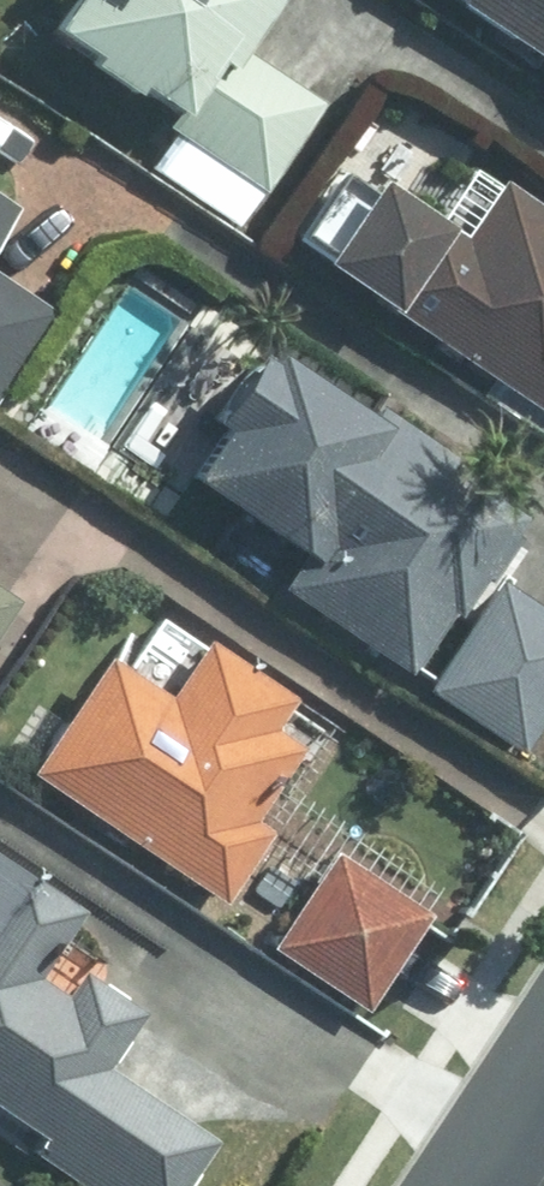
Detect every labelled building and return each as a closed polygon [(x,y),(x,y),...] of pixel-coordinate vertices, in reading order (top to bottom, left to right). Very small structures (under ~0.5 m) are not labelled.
[(311,98),(224,40),(248,0),(36,0),(25,16),(69,44),(63,53),(110,84),(116,75),(161,104),(152,120),(252,188),(311,98)] [(543,63),(543,0),(447,0),(543,63)] [(305,253),(543,412),(543,215),(486,176),(447,232),(358,174),(305,253)] [(43,308),(0,280),(0,374),(43,308)] [(290,546),(268,579),(394,663),(436,600),(445,604),(470,567),(477,572),(503,534),(495,526),(511,504),(360,403),(354,414),(252,346),(245,356),(232,347),(191,411),(204,420),(171,467),(290,546)] [(420,682),(509,742),(543,689),(543,614),(489,578),(420,682)] [(92,655),(18,765),(209,892),(253,826),(236,815),(286,741),(255,721),(274,693),(191,638),(153,695),(92,655)] [(264,942),(354,1000),(413,909),(323,850),(264,942)] [(36,1135),(27,1151),(81,1185),(164,1185),(198,1136),(87,1063),(126,1005),(68,967),(50,995),(15,971),(60,904),(0,863),(0,1111),(36,1135)]
